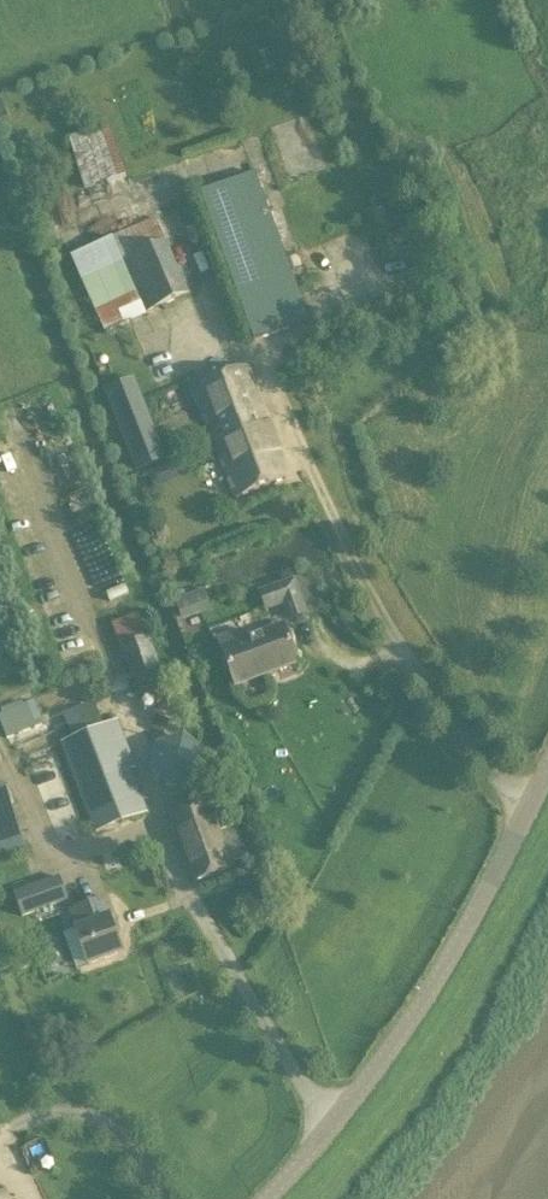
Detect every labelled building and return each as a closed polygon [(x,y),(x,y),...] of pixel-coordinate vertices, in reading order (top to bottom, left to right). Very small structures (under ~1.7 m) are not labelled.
[(106,125),(69,138),(85,189),(124,176),(106,125)] [(253,343),(306,323),(252,177),(199,196),(253,343)] [(156,219),(109,240),(143,315),(189,295),(156,219)] [(210,434),(265,414),(248,369),(194,390),(210,434)] [(133,380),(104,392),(135,472),(165,460),(133,380)] [(265,414),(210,434),(235,502),(290,481),(265,414)] [(173,463),(160,468),(165,483),(179,478),(173,463)] [(292,580),(258,592),(265,611),(281,606),(287,621),(305,615),(299,599),(292,580)] [(183,621),(212,609),(204,589),(175,600),(183,621)] [(236,688),(296,665),(283,629),(245,643),(241,634),(218,643),(236,688)] [(0,635),(0,652),(14,647),(8,632),(0,635)] [(137,694),(165,684),(149,639),(121,649),(137,694)] [(3,714),(0,715),(0,720),(7,739),(43,725),(34,702),(24,706),(22,702),(1,710),(3,714)] [(97,730),(89,710),(78,714),(76,711),(63,716),(72,740),(97,730)] [(154,718),(149,730),(161,735),(166,723),(154,718)] [(96,835),(147,815),(130,772),(136,770),(117,722),(97,730),(72,740),(61,744),(96,835)] [(15,852),(0,794),(0,856),(15,852)] [(220,835),(209,806),(170,821),(194,885),(233,870),(232,866),(247,860),(235,829),(220,835)] [(70,898),(61,875),(28,889),(37,912),(70,898)] [(88,968),(122,955),(110,922),(114,920),(108,901),(71,914),(78,932),(76,933),(88,968)]
